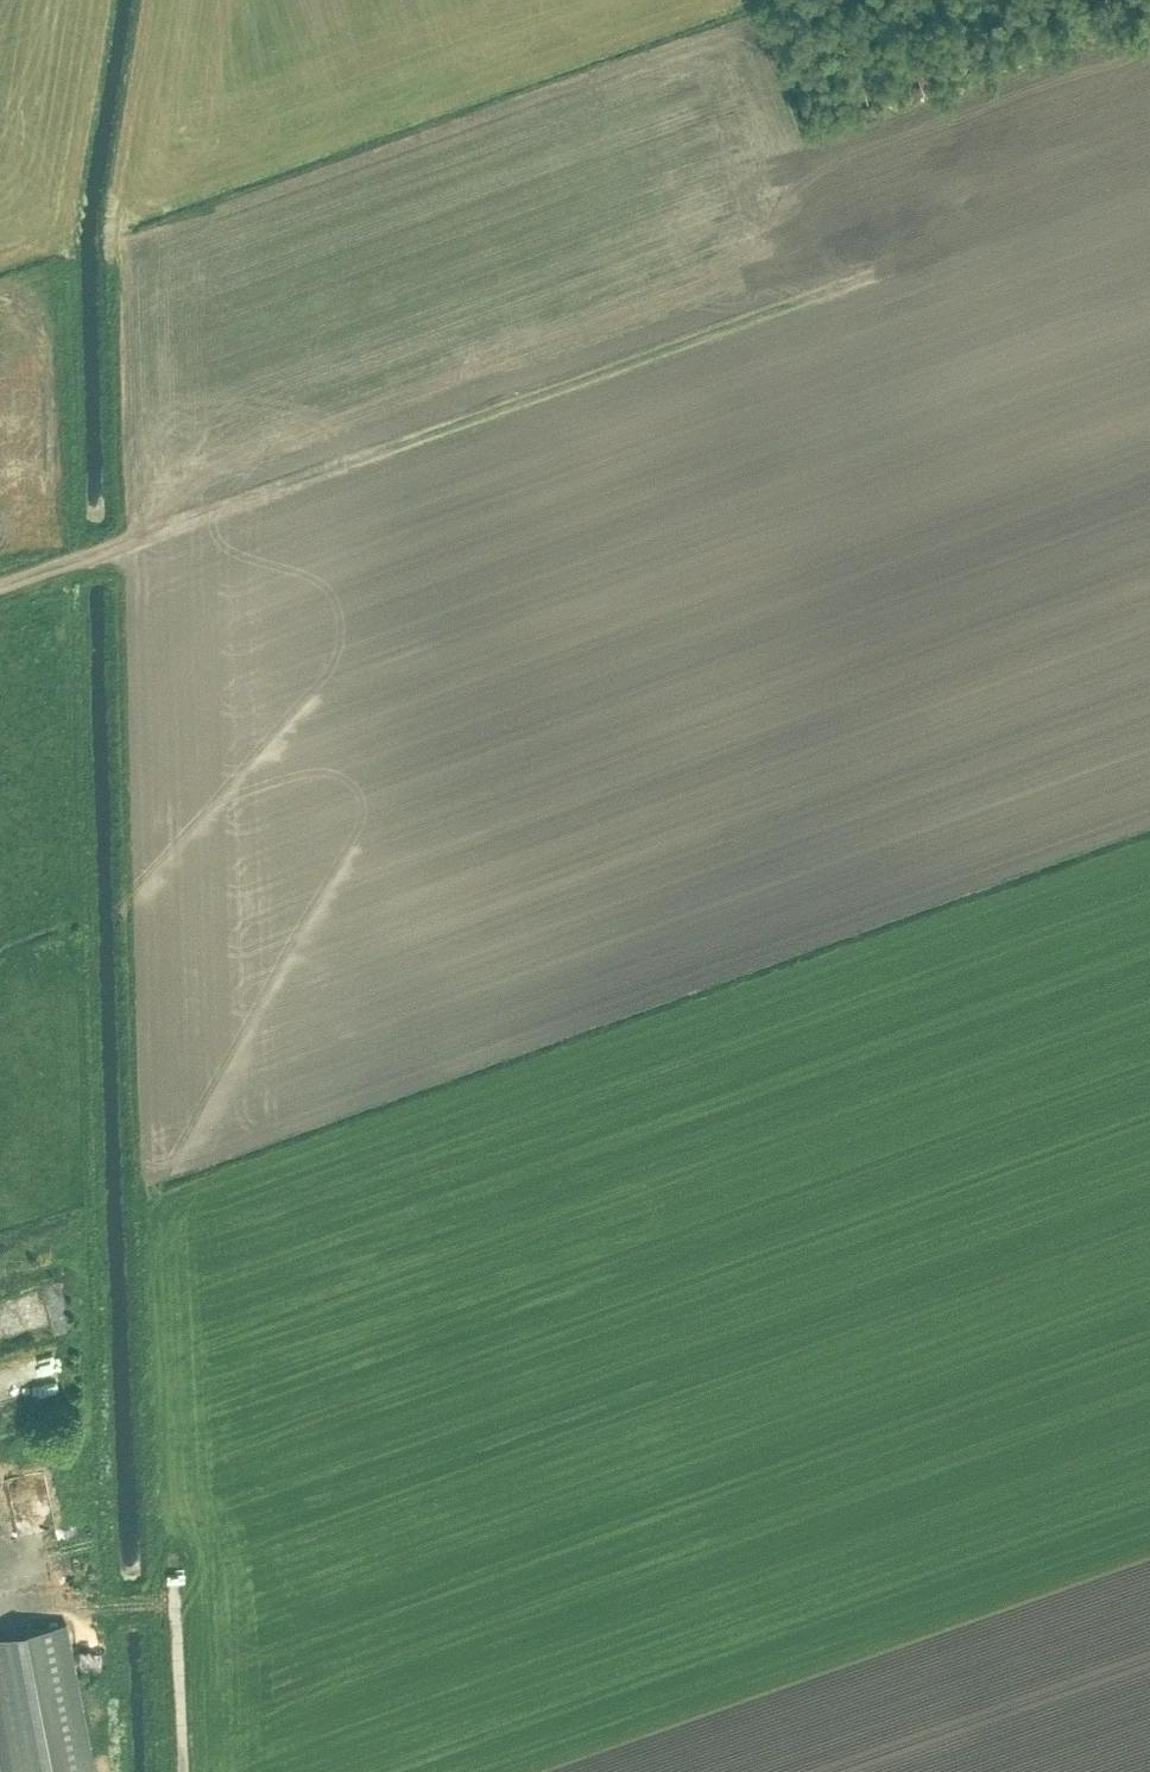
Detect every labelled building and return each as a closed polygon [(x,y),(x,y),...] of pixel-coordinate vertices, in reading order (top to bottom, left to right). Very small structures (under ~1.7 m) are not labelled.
[(4,1370),(14,1404),(39,1397),(29,1362),(4,1370)] [(66,1621),(0,1634),(0,1761),(2,1771),(95,1771),(66,1621)]
